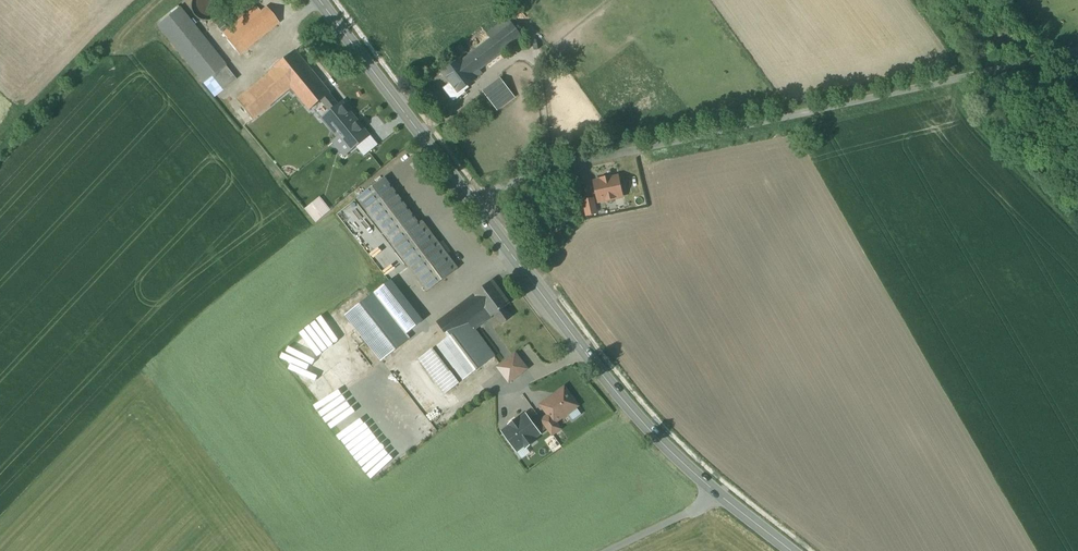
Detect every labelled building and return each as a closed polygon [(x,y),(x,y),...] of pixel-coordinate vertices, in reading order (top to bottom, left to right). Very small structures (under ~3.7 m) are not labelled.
[(192,3),(192,8),(193,12),(195,15),(199,18),(203,20),(206,20),(211,19),(214,16),(217,13),(219,7),(217,1),(217,0),(194,0),(192,3)] [(258,13),(253,7),(221,34),(237,54),(278,21),(266,6),(258,13)] [(236,80),(179,8),(157,26),(163,32),(203,83),(212,77),(223,91),(236,80)] [(522,38),(507,19),(487,34),(490,39),(461,61),(460,60),(442,73),(450,83),(443,88),(453,102),(466,93),(463,89),(482,74),(479,71),(522,38)] [(329,94),(290,51),(233,101),(250,121),(287,89),(306,112),(322,100),(329,94)] [(514,97),(500,79),(483,92),(497,110),(514,97)] [(349,151),(368,136),(342,104),(339,106),(329,94),(322,100),(331,112),(323,119),(349,151)] [(601,181),(594,182),(598,202),(622,197),(618,177),(611,178),(611,177),(601,179),(601,181)] [(418,224),(392,189),(366,208),(428,292),(458,269),(422,221),(418,224)] [(593,199),(583,201),(586,216),(597,213),(593,199)] [(492,282),(437,322),(449,338),(455,345),(475,330),(495,315),(502,324),(511,317),(505,308),(510,305),(492,282)] [(381,361),(425,327),(398,294),(397,295),(387,283),(346,315),(381,361)] [(455,345),(449,338),(420,360),(445,393),(494,357),(475,330),(455,345)] [(525,370),(514,355),(495,368),(507,384),(525,370)] [(554,423),(555,422),(578,406),(564,388),(541,405),(549,416),(554,423)] [(537,414),(529,420),(539,434),(547,428),(542,421),(537,414)] [(510,426),(503,432),(516,451),(517,450),(524,445),(526,448),(534,442),(532,439),(539,434),(529,420),(526,415),(518,421),(517,419),(509,425),(510,426)] [(549,416),(542,421),(547,428),(549,430),(557,424),(555,422),(554,423),(549,416)] [(560,429),(557,424),(549,430),(553,435),(560,429)] [(526,448),(524,445),(517,450),(522,458),(529,453),(526,448)]
